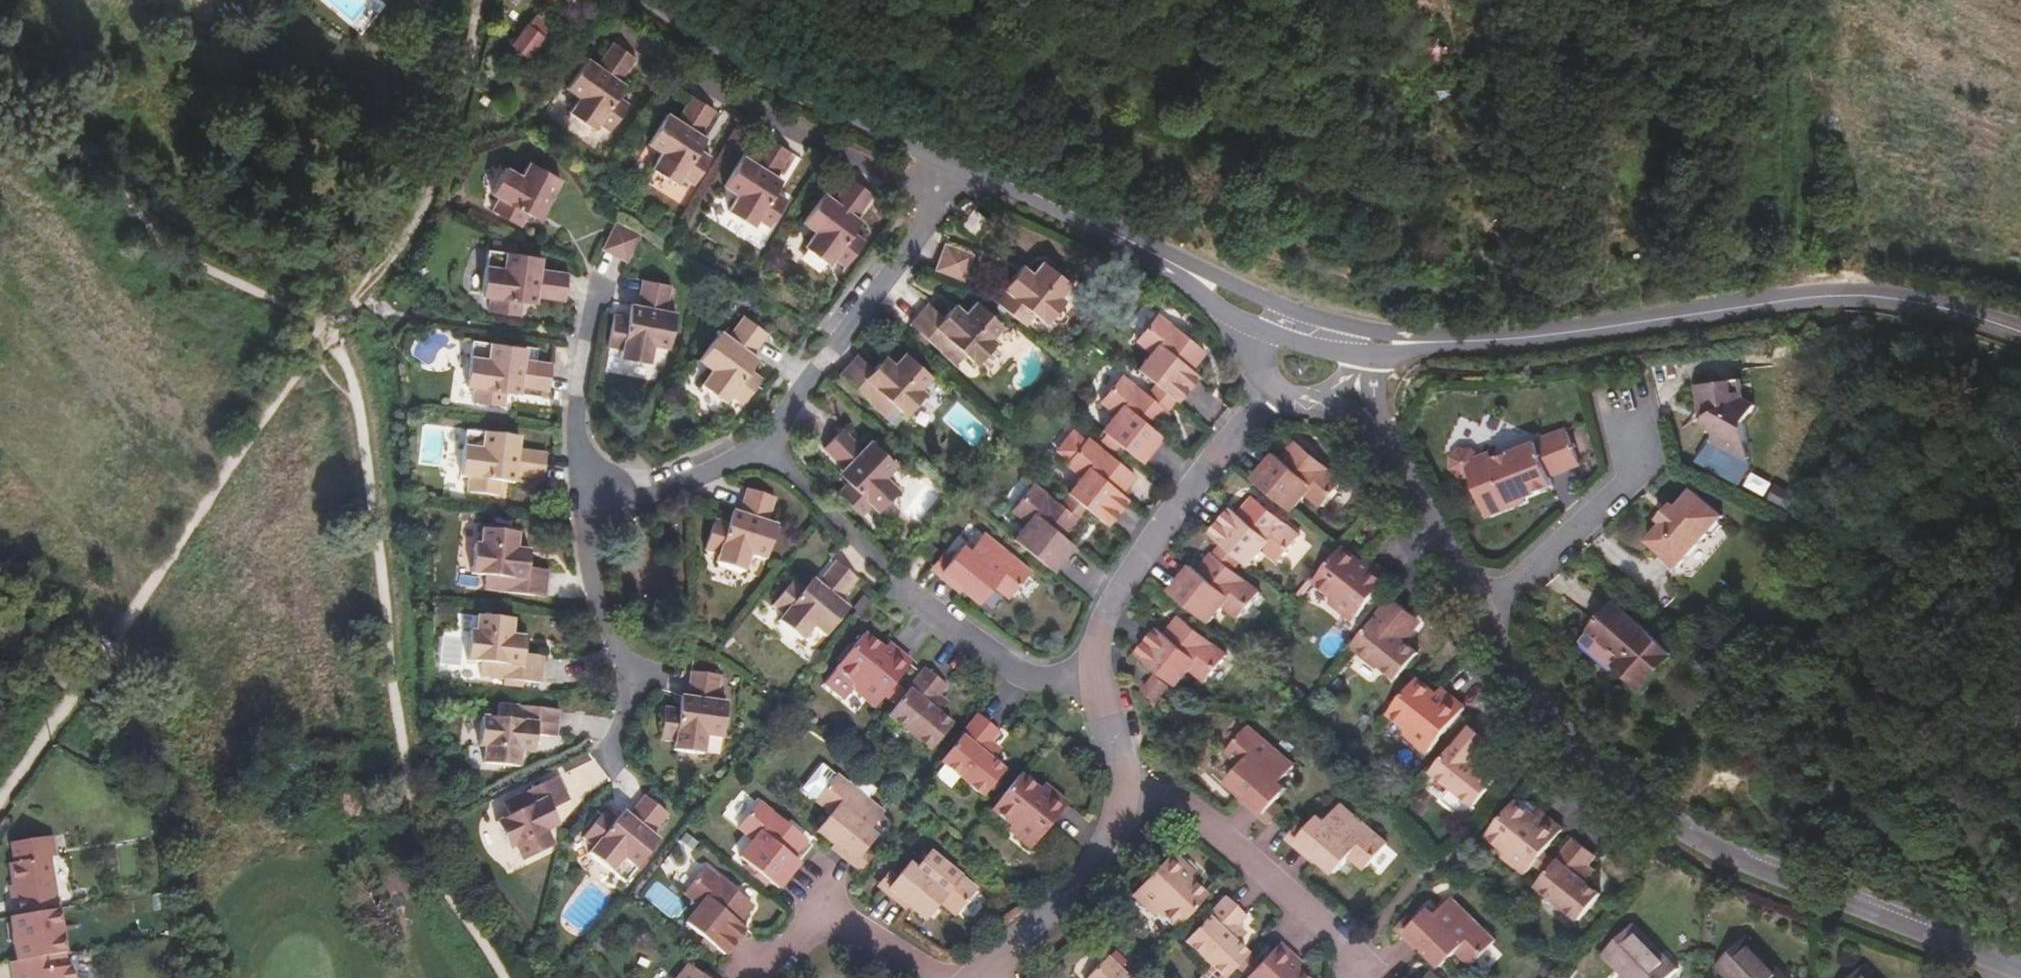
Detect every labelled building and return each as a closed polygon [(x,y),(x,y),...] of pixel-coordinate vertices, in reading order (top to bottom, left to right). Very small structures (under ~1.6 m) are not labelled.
[(514,46),(529,60),(553,31),(538,17),(514,46)] [(619,86),(622,81),(639,58),(618,44),(601,68),(591,61),(572,88),(584,98),(575,113),(600,130),(604,123),(614,130),(632,104),(621,95),(619,86)] [(628,86),(622,81),(619,86),(621,95),(628,86)] [(559,90),(553,109),(568,113),(574,95),(559,90)] [(702,134),(706,128),(720,105),(696,91),(683,115),(673,110),(656,140),(669,147),(660,162),(687,177),(690,171),(702,178),(718,149),(706,142),(702,134)] [(711,132),(706,128),(702,134),(706,142),(711,132)] [(775,178),(778,174),(793,150),(771,136),(756,159),(747,154),(728,183),(741,192),(732,207),(757,223),(762,216),(772,223),(789,196),(777,188),(775,178)] [(529,211),(544,208),(563,178),(531,159),(521,176),(507,168),(492,193),(500,198),(494,207),(522,223),(529,211)] [(854,222),(859,216),(875,193),(854,177),(838,199),(828,192),(808,220),(820,230),(810,244),(833,263),(839,256),(850,264),(868,239),(856,230),(858,228),(854,222)] [(539,216),(544,208),(529,211),(539,216)] [(977,241),(991,224),(977,212),(963,229),(977,241)] [(864,220),(859,216),(854,222),(858,228),(864,220)] [(608,248),(631,261),(642,238),(618,226),(608,248)] [(948,244),(939,267),(968,278),(977,254),(948,244)] [(532,293),(537,294),(564,299),(568,271),(542,267),(542,257),(492,249),(484,297),(492,298),(491,310),(522,315),(525,300),(532,293)] [(999,298),(1031,323),(1039,312),(1051,322),(1070,299),(1065,294),(1075,281),(1046,259),(1036,272),(1032,269),(1026,278),(1019,273),(999,298)] [(1026,278),(1032,269),(1026,264),(1019,273),(1026,278)] [(620,357),(650,365),(654,348),(669,352),(678,319),(667,315),(674,289),(648,282),(640,314),(632,312),(630,317),(617,314),(609,347),(622,351),(620,357)] [(970,312),(957,308),(949,317),(933,302),(915,321),(960,363),(969,353),(979,363),(1001,340),(995,335),(1006,324),(981,301),(970,312)] [(1154,353),(1140,370),(1178,402),(1198,378),(1192,372),(1205,355),(1160,316),(1140,341),(1154,353)] [(746,368),(749,363),(765,342),(741,324),(725,345),(717,340),(696,368),(707,378),(697,392),(722,411),(726,405),(737,413),(757,387),(746,377),(746,368)] [(517,381),(523,382),(551,386),(555,359),(528,355),(529,343),(477,336),(469,383),(477,384),(476,396),(507,401),(511,387),(517,381)] [(894,361),(887,356),(879,365),(862,351),(845,371),(892,410),(900,401),(910,411),(931,388),(926,383),(936,371),(911,350),(900,361),(894,361)] [(891,352),(887,356),(894,361),(900,361),(891,352)] [(754,368),(749,363),(746,368),(746,377),(748,375),(754,368)] [(1104,432),(1142,463),(1162,438),(1155,432),(1168,415),(1123,379),(1103,402),(1117,415),(1104,432)] [(1717,443),(1744,456),(1749,446),(1746,424),(1747,420),(1755,404),(1743,398),(1740,379),(1698,385),(1701,413),(1709,417),(1705,427),(1714,431),(1716,433),(1718,437),(1719,440),(1717,443)] [(1801,415),(1815,421),(1820,409),(1806,403),(1801,415)] [(1812,429),(1815,421),(1801,415),(1798,423),(1812,429)] [(826,439),(844,459),(849,465),(848,475),(839,484),(862,508),(873,498),(878,504),(899,483),(887,470),(898,459),(875,435),(866,443),(844,422),(826,439)] [(514,472),(520,473),(548,478),(552,452),(524,446),(525,436),(473,428),(465,474),(474,476),(473,489),(504,494),(507,478),(514,472)] [(1496,517),(1514,509),(1512,504),(1526,498),(1556,487),(1553,478),(1581,466),(1568,430),(1536,442),(1537,445),(1498,460),(1497,459),(1495,457),(1493,456),(1492,456),(1489,456),(1484,458),(1474,462),(1472,463),(1471,464),(1471,466),(1471,468),(1475,477),(1490,516),(1492,517),(1494,517),(1496,517)] [(1070,495),(1108,527),(1127,502),(1121,495),(1134,478),(1089,441),(1069,465),(1084,478),(1070,495)] [(1277,456),(1258,480),(1296,512),(1309,494),(1325,507),(1346,481),(1300,444),(1285,462),(1277,456)] [(1462,479),(1475,477),(1471,468),(1471,466),(1471,464),(1472,463),(1474,462),(1484,458),(1475,449),(1464,450),(1456,458),(1455,470),(1462,479)] [(849,465),(844,459),(839,465),(848,475),(849,465)] [(518,480),(520,473),(514,472),(507,478),(518,480)] [(737,517),(728,520),(716,516),(706,549),(719,553),(717,559),(745,568),(752,551),(767,555),(776,521),(768,518),(774,493),(746,484),(738,510),(737,517)] [(1015,541),(1053,572),(1072,547),(1066,541),(1079,524),(1034,486),(1014,512),(1028,525),(1015,541)] [(1678,508),(1663,524),(1665,526),(1650,543),(1659,552),(1656,556),(1656,561),(1676,580),(1694,578),(1730,534),(1722,527),(1720,515),(1694,493),(1680,510),(1678,508)] [(1234,510),(1213,535),(1253,567),(1266,550),(1282,563),(1303,536),(1257,498),(1242,517),(1234,510)] [(1512,504),(1514,509),(1528,504),(1526,498),(1512,504)] [(1661,521),(1663,524),(1678,508),(1676,506),(1661,521)] [(732,508),(728,520),(737,517),(738,510),(732,508)] [(529,565),(530,555),(517,546),(519,531),(484,526),(482,542),(477,542),(473,572),(487,574),(486,586),(547,594),(549,569),(529,565)] [(943,573),(980,604),(995,586),(1010,600),(1030,575),(985,536),(971,553),(964,547),(943,573)] [(517,546),(530,555),(530,548),(517,546)] [(1363,564),(1346,549),(1344,551),(1317,584),(1335,599),(1332,602),(1355,623),(1392,577),(1372,560),(1369,558),(1363,564)] [(1194,568),(1174,593),(1212,624),(1226,607),(1241,619),(1261,594),(1215,557),(1202,574),(1194,568)] [(819,584),(811,586),(799,577),(778,600),(788,609),(782,615),(807,634),(818,622),(829,632),(851,604),(844,597),(862,576),(841,560),(823,580),(819,584)] [(819,576),(811,586),(819,584),(823,580),(819,576)] [(1414,615),(1395,599),(1358,646),(1400,680),(1421,654),(1407,643),(1398,635),(1414,615)] [(1618,667),(1621,670),(1645,690),(1673,655),(1614,604),(1590,632),(1623,660),(1618,667)] [(515,638),(512,632),(513,618),(480,613),(477,630),(472,629),(468,658),(482,661),(481,674),(542,681),(544,655),(523,651),(524,640),(515,638)] [(1424,622),(1414,615),(1398,635),(1407,643),(1424,622)] [(1141,656),(1179,687),(1192,670),(1208,683),(1228,657),(1183,620),(1169,638),(1161,631),(1141,656)] [(1611,681),(1621,670),(1618,667),(1585,638),(1590,632),(1588,629),(1573,648),(1611,681)] [(1623,660),(1590,632),(1585,638),(1618,667),(1623,660)] [(852,689),(874,708),(911,663),(889,645),(884,651),(865,635),(837,669),(856,684),(852,689)] [(692,698),(684,706),(670,705),(666,739),(680,741),(680,747),(710,750),(712,733),(727,735),(731,698),(722,697),(725,671),(696,667),(693,694),(692,698)] [(926,670),(888,716),(930,752),(951,726),(929,707),(946,687),(926,670)] [(1150,692),(1161,702),(1171,688),(1161,679),(1150,692)] [(1419,679),(1391,715),(1411,731),(1408,735),(1432,754),(1467,709),(1446,691),(1444,689),(1439,696),(1419,679)] [(686,693),(684,706),(692,698),(693,694),(686,693)] [(519,760),(521,746),(526,740),(535,740),(536,729),(558,731),(560,704),(499,700),(497,712),(483,711),(479,741),(486,742),(486,758),(519,760)] [(979,716),(941,762),(984,798),(1003,773),(982,754),(999,733),(979,716)] [(1476,764),(1493,744),(1472,727),(1436,773),(1478,807),(1486,796),(1496,783),(1497,781),(1476,764)] [(1230,783),(1268,815),(1288,790),(1281,783),(1295,766),(1250,728),(1229,752),(1243,766),(1230,783)] [(803,789),(818,799),(836,775),(822,764),(803,789)] [(555,841),(548,827),(552,820),(557,816),(553,806),(571,796),(560,772),(506,800),(511,811),(498,818),(510,845),(516,842),(524,857),(555,841)] [(1020,774),(992,810),(1011,826),(1007,830),(1030,849),(1067,806),(1045,786),(1039,792),(1020,774)] [(833,813),(820,830),(824,833),(858,861),(878,837),(871,831),(884,814),(836,775),(818,799),(833,813)] [(629,815),(620,814),(618,817),(608,808),(586,835),(597,844),(593,849),(617,869),(629,854),(640,863),(663,836),(656,829),(671,810),(649,792),(632,811),(629,815)] [(742,857),(780,889),(800,863),(793,857),(806,840),(761,801),(740,827),(755,840),(742,857)] [(1538,818),(1518,802),(1508,814),(1490,837),(1510,853),(1506,858),(1529,876),(1565,830),(1544,814),(1542,812),(1538,818)] [(627,806),(620,814),(629,815),(632,811),(627,806)] [(1300,843),(1338,876),(1352,858),(1367,871),(1388,846),(1342,807),(1328,823),(1321,817),(1300,843)] [(552,820),(548,827),(560,822),(557,816),(552,820)] [(1581,878),(1598,856),(1577,840),(1540,887),(1582,922),(1603,896),(1581,878)] [(892,889),(928,920),(943,903),(959,916),(978,890),(933,852),(919,870),(912,864),(892,889)] [(1176,929),(1208,895),(1190,877),(1193,873),(1172,853),(1132,895),(1153,916),(1159,912),(1176,929)] [(15,887),(16,898),(12,898),(15,915),(59,909),(52,861),(12,866),(15,887)] [(688,923),(727,955),(747,928),(740,922),(753,906),(706,868),(687,893),(702,906),(688,923)] [(1247,956),(1227,935),(1245,916),(1226,899),(1186,941),(1212,966),(1224,977),(1227,977),(1247,956)] [(1434,959),(1444,969),(1460,953),(1473,966),(1496,943),(1454,902),(1438,917),(1433,911),(1410,935),(1434,959)] [(1679,971),(1636,927),(1605,956),(1626,977),(1672,977),(1679,971)] [(1748,938),(1717,968),(1727,977),(1787,977),(1748,938)] [(1297,969),(1301,964),(1280,945),(1249,977),(1307,977),(1297,969)] [(69,970),(65,970),(61,970),(59,956),(10,963),(12,977),(71,977),(69,970)] [(1108,957),(1088,977),(1130,977),(1108,957)] [(691,965),(681,977),(707,977),(691,965)] [(1212,966),(1201,977),(1224,977),(1212,966)] [(1865,968),(1855,977),(1874,977),(1865,968)]
